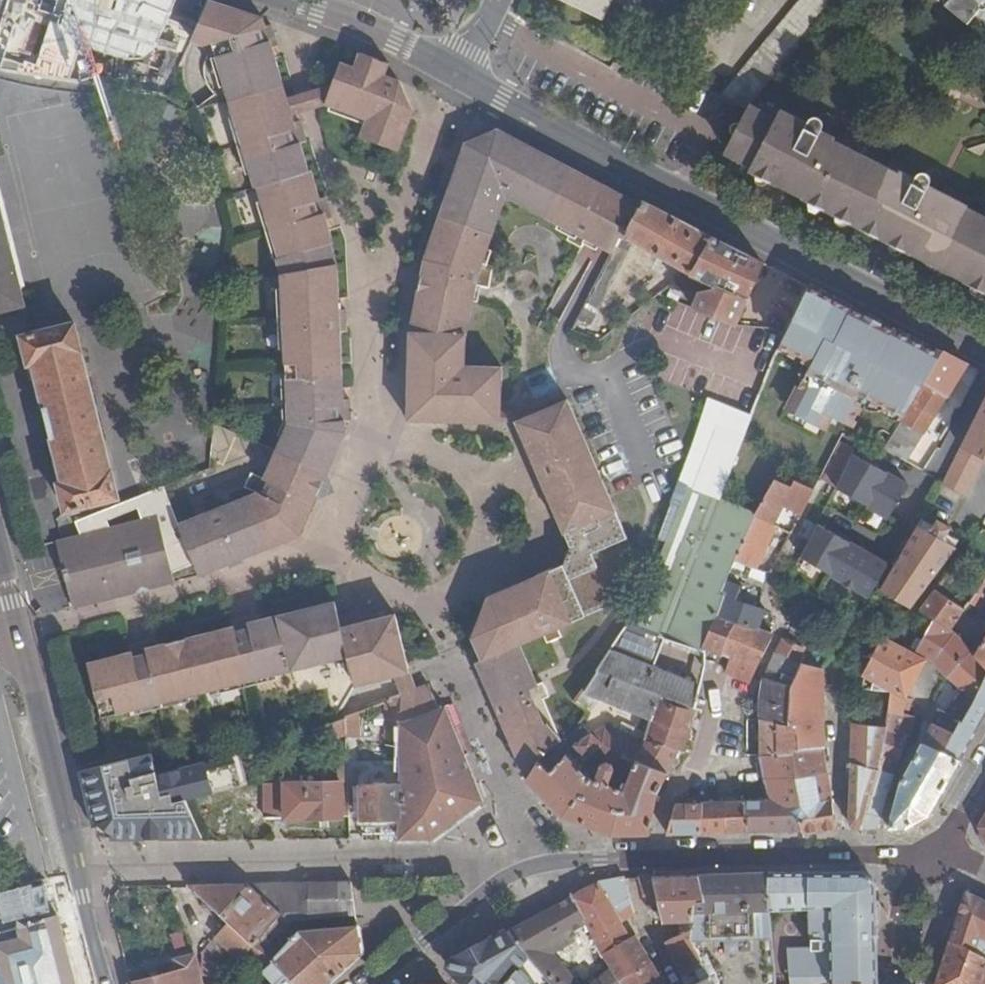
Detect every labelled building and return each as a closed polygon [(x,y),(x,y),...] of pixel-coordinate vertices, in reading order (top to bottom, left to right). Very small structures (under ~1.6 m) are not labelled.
[(34,31),(77,48),(96,0),(46,0),(34,31)] [(604,19),(613,0),(563,0),(604,19)] [(750,104),(771,79),(836,0),(801,0),(719,98),(725,102),(746,111),(748,107),(750,104)] [(964,21),(968,24),(981,8),(976,4),(979,0),(939,0),(964,21)] [(70,596),(71,601),(73,608),(175,582),(172,571),(195,563),(200,575),(300,535),(315,501),(328,473),(346,433),(345,421),(351,420),(350,399),(344,399),(340,323),(346,323),(345,301),(339,301),(337,264),(331,243),(333,242),(326,219),(332,217),(326,196),(320,198),(311,169),(309,170),(301,142),(306,141),(300,121),(296,122),(293,113),(301,111),(297,96),(288,99),(272,47),(277,45),(271,25),(266,26),(263,18),(209,1),(190,42),(205,47),(213,45),(255,186),(257,186),(279,258),(277,258),(282,273),(289,422),(276,451),(264,478),(251,472),(245,487),(257,492),(206,513),(179,524),(164,486),(134,497),(138,508),(143,519),(110,527),(81,535),(62,539),(57,541),(62,563),(65,574),(70,596)] [(332,85),(314,91),(318,106),(325,104),(366,119),(360,136),(399,150),(413,110),(402,79),(390,73),(393,63),(360,52),(355,68),(341,62),(332,85)] [(297,96),(301,111),(311,108),(318,106),(314,91),(307,93),(297,96)] [(171,121),(178,108),(164,101),(157,115),(171,121)] [(746,111),(729,144),(745,153),(740,161),(751,166),(749,170),(881,238),(984,291),(984,228),(963,217),(968,209),(951,200),(953,198),(935,189),(940,179),(926,173),(916,176),(915,178),(900,171),(899,173),(861,152),(858,141),(834,137),(828,133),(833,123),(819,117),(808,121),(807,123),(781,109),(777,118),(750,104),(748,107),(746,111)] [(409,420),(501,422),(501,411),(502,367),(465,366),(466,339),(477,285),(489,288),(493,267),(483,263),(506,196),(572,231),(568,240),(582,247),(586,239),(594,243),(604,249),(612,253),(637,203),(629,199),(619,193),(499,130),(466,143),(462,156),(457,169),(426,258),(422,274),(420,288),(410,332),(409,420)] [(0,202),(0,311),(26,304),(0,202)] [(642,202),(641,205),(637,203),(612,253),(578,319),(591,325),(630,248),(633,239),(689,271),(693,273),(725,287),(701,293),(694,308),(734,325),(762,262),(713,238),(642,202)] [(942,355),(809,287),(779,345),(811,361),(787,408),(823,426),(829,414),(849,425),(864,395),(905,415),(942,355)] [(119,497),(75,323),(33,333),(23,336),(30,364),(34,363),(65,482),(60,483),(66,509),(67,511),(119,497)] [(968,364),(944,351),(942,355),(905,415),(886,447),(908,460),(968,364)] [(961,446),(942,484),(966,496),(982,463),(976,460),(979,455),(984,458),(984,398),(961,446)] [(633,552),(568,400),(538,412),(517,422),(571,547),(564,564),(488,597),(473,637),(483,660),(477,663),(492,696),(534,676),(519,644),(544,633),(547,641),(561,635),(558,627),(613,604),(633,552)] [(713,500),(742,418),(701,401),(673,483),(679,485),(713,500)] [(517,422),(538,412),(501,411),(501,422),(517,422)] [(824,482),(836,487),(890,518),(909,485),(853,453),(856,448),(843,442),(823,481),(824,482)] [(562,740),(547,724),(545,726),(529,688),(495,704),(527,778),(563,816),(611,834),(649,834),(658,792),(668,772),(680,750),(684,751),(689,731),(694,707),(701,684),(655,666),(665,638),(703,651),(703,648),(705,648),(704,652),(704,655),(711,656),(712,651),(721,655),(731,658),(725,672),(750,682),(773,634),(759,629),(765,609),(759,607),(737,599),(743,585),(740,584),(743,577),(763,585),(766,572),(755,568),(776,525),(774,524),(779,511),(795,519),(808,491),(787,481),(784,488),(768,480),(749,514),(713,500),(679,485),(658,539),(666,541),(664,547),(648,589),(644,599),(612,649),(596,675),(583,692),(652,721),(644,740),(644,741),(605,725),(574,744),(588,759),(601,763),(596,778),(588,776),(567,754),(551,771),(539,761),(546,752),(562,740)] [(110,527),(107,520),(138,508),(134,497),(76,521),(81,535),(110,527)] [(831,512),(825,509),(820,520),(826,523),(831,512)] [(928,531),(918,525),(880,590),(911,608),(957,547),(947,541),(952,533),(950,528),(938,520),(934,526),(928,531)] [(888,563),(818,524),(808,543),(801,558),(870,596),(888,563)] [(969,602),(979,610),(984,602),(984,580),(969,602)] [(949,676),(965,646),(965,644),(954,632),(951,630),(965,608),(936,590),(919,611),(933,621),(918,648),(916,650),(934,663),(949,676)] [(348,655),(355,685),(395,675),(410,672),(396,614),(367,621),(342,627),(336,601),(255,621),(253,615),(243,618),(232,620),(234,626),(153,647),(151,641),(141,643),(130,646),(131,652),(88,663),(102,717),(348,655)] [(806,648),(782,638),(775,652),(800,662),(806,648)] [(975,655),(965,644),(965,646),(975,655),(984,666),(984,638),(975,655)] [(890,642),(884,639),(865,676),(867,677),(869,678),(870,688),(892,690),(891,704),(907,712),(910,700),(904,698),(905,696),(924,660),(890,642)] [(965,646),(949,676),(965,692),(976,703),(984,689),(984,666),(975,655),(965,646)] [(800,662),(775,652),(768,668),(764,678),(760,700),(760,715),(789,723),(803,663),(800,662)] [(824,668),(803,663),(789,723),(789,728),(796,728),(798,748),(824,746),(824,725),(824,708),(824,698),(824,668)] [(416,689),(413,680),(410,672),(395,675),(402,694),(416,689)] [(492,696),(495,704),(529,688),(537,685),(534,676),(492,696)] [(400,820),(399,839),(433,839),(484,801),(446,706),(440,708),(430,684),(416,689),(402,694),(387,699),(388,740),(401,741),(400,762),(369,762),(369,768),(359,768),(359,785),(358,820),(400,820)] [(870,688),(864,688),(862,707),(868,709),(867,725),(853,723),(852,763),(878,770),(885,740),(891,704),(892,690),(870,688)] [(923,743),(960,762),(984,717),(984,689),(976,703),(955,735),(936,725),(933,724),(923,743)] [(943,712),(936,725),(955,735),(976,703),(965,692),(946,714),(943,712)] [(907,712),(891,704),(885,740),(878,770),(893,774),(916,717),(907,715),(907,712)] [(384,719),(383,709),(375,709),(375,719),(384,719)] [(939,710),(933,724),(936,725),(943,712),(939,710)] [(789,723),(760,715),(760,725),(760,756),(792,753),(791,748),(798,748),(796,728),(789,728),(789,723)] [(346,735),(345,717),(315,728),(321,745),(346,735)] [(73,720),(64,722),(66,732),(75,730),(73,720)] [(258,738),(253,727),(242,733),(247,744),(258,738)] [(321,745),(315,728),(304,732),(310,748),(321,745)] [(960,762),(923,743),(902,782),(889,828),(897,828),(907,828),(930,814),(960,762)] [(798,748),(791,748),(792,753),(805,799),(795,799),(802,830),(803,834),(836,829),(834,812),(831,797),(829,783),(828,771),(825,758),(824,746),(798,748)] [(210,792),(203,762),(155,773),(151,753),(80,770),(83,782),(94,827),(112,840),(151,840),(203,839),(185,798),(210,792)] [(792,753),(760,756),(764,775),(765,780),(771,799),(777,799),(781,831),(802,830),(795,799),(805,799),(792,753)] [(878,770),(852,763),(850,813),(851,826),(855,829),(864,829),(878,770)] [(893,774),(878,770),(864,829),(878,828),(881,815),(889,787),(893,774)] [(349,815),(348,782),(341,782),(326,782),(305,782),(285,783),(285,786),(266,786),(266,818),(342,817),(342,815),(349,815)] [(771,799),(745,800),(747,831),(781,831),(777,799),(771,799)] [(745,800),(724,801),(724,832),(747,831),(745,800)] [(724,801),(701,802),(701,832),(724,832),(724,801)] [(701,802),(676,803),(667,833),(701,832),(701,802)] [(399,839),(400,820),(358,820),(363,834),(363,839),(399,839)] [(810,872),(811,908),(811,949),(787,948),(790,983),(829,983),(830,983),(878,983),(875,883),(864,871),(810,872)] [(697,874),(703,900),(695,903),(691,937),(710,977),(713,983),(776,983),(770,910),(769,872),(733,873),(697,874)] [(810,872),(769,872),(770,910),(811,908),(810,872)] [(710,977),(691,937),(695,903),(703,900),(697,874),(641,876),(649,910),(661,909),(664,921),(683,920),(682,934),(667,941),(674,955),(671,956),(684,983),(713,983),(710,977)] [(509,980),(529,958),(552,983),(581,983),(556,953),(577,940),(573,933),(588,923),(604,949),(613,964),(590,983),(666,983),(652,961),(650,963),(643,951),(621,963),(611,945),(629,935),(621,921),(634,912),(625,876),(599,881),(571,896),(508,930),(450,960),(449,965),(453,969),(470,983),(514,983),(509,980)] [(188,884),(230,922),(254,944),(262,951),(277,937),(297,920),(309,919),(356,914),(352,882),(188,884)] [(966,891),(949,940),(936,983),(984,983),(984,900),(966,891)] [(56,915),(15,926),(18,938),(0,942),(0,983),(75,983),(56,915)] [(246,954),(254,944),(230,922),(216,938),(225,946),(241,959),(246,954)] [(273,961),(298,983),(326,983),(361,952),(358,925),(300,930),(286,946),(277,937),(262,951),(273,961)] [(643,951),(632,933),(629,935),(611,945),(621,963),(643,951)] [(262,951),(254,944),(246,954),(263,970),(273,961),(262,951)] [(241,959),(225,946),(211,962),(226,976),(241,959)] [(131,983),(203,983),(196,954),(177,959),(178,964),(179,970),(174,972),(131,983)] [(273,961),(263,970),(262,971),(272,982),(273,983),(298,983),(273,961)]
